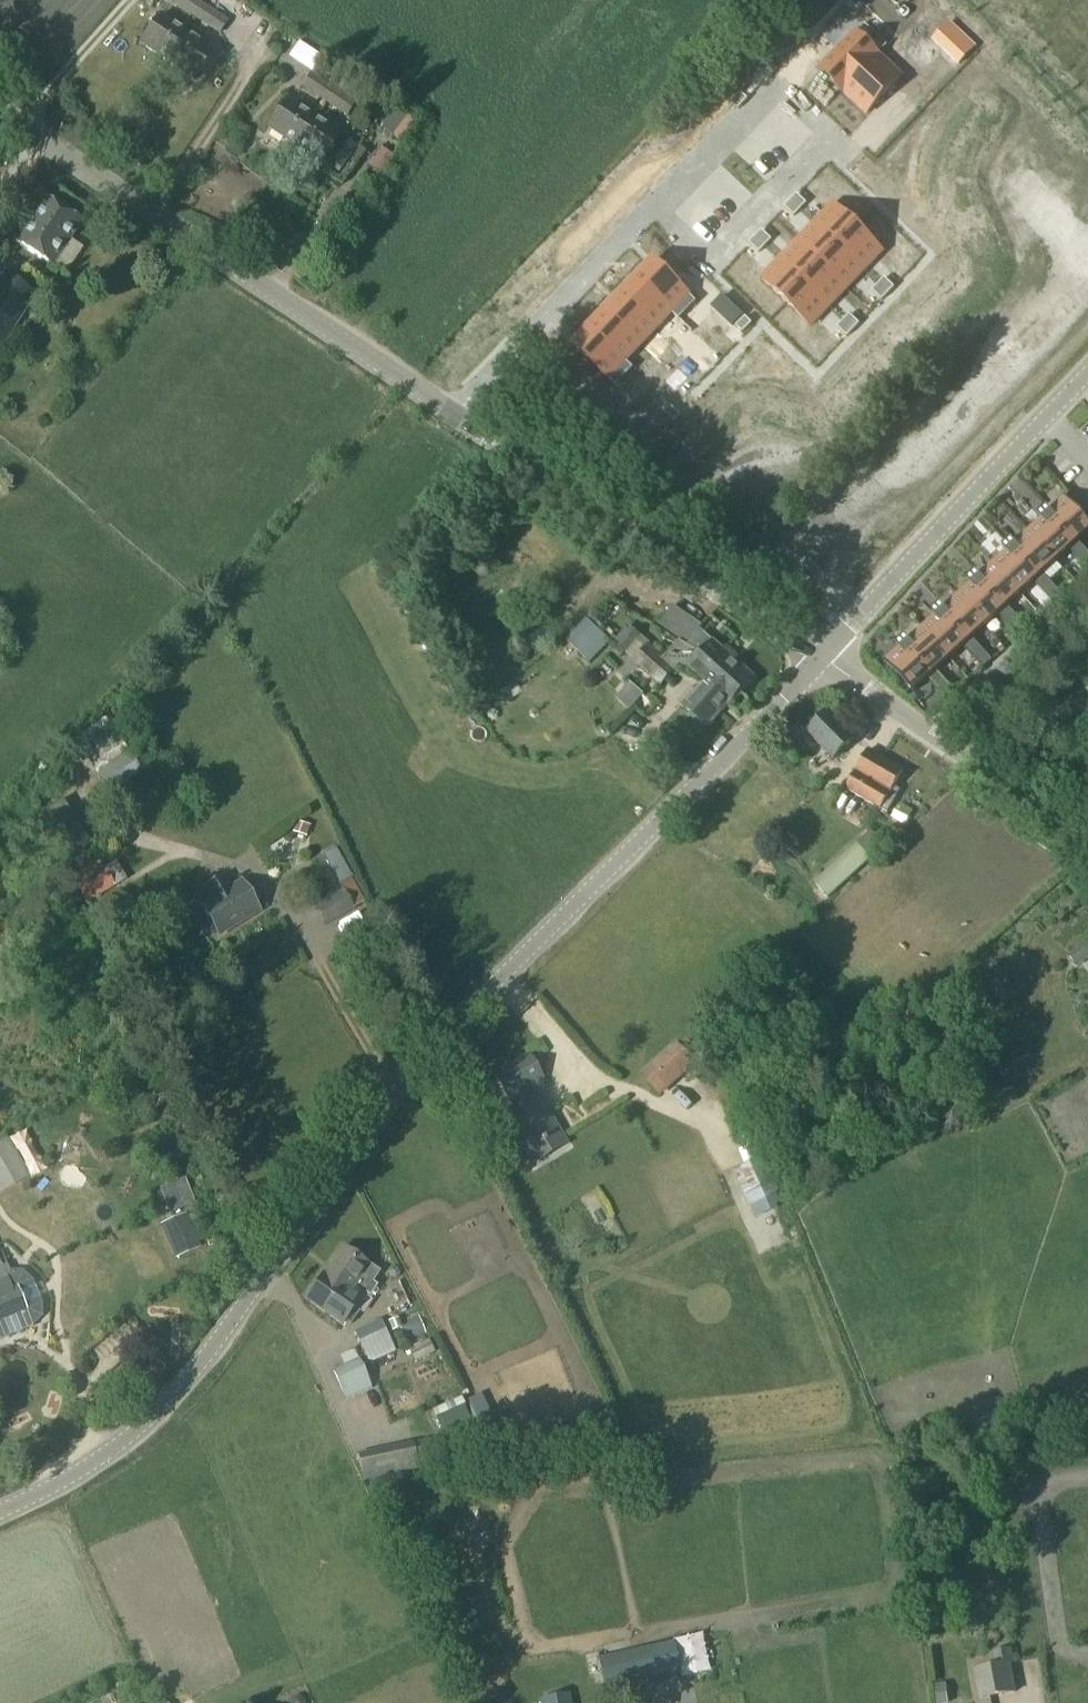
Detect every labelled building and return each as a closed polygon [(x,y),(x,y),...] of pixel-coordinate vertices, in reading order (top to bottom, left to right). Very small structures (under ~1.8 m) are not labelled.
[(196,21),(205,6),(196,0),(176,0),(172,6),(196,21)] [(228,21),(205,6),(196,21),(219,36),(228,21)] [(141,46),(167,64),(186,35),(159,18),(141,46)] [(186,35),(167,64),(194,81),(212,53),(186,35)] [(855,35),(821,70),(844,92),(878,57),(855,35)] [(299,42),(288,58),(312,74),(322,58),(299,42)] [(878,57),(844,92),(867,114),(901,79),(878,57)] [(333,89),(323,104),(345,119),(356,104),(333,89)] [(267,130),(294,148),(312,120),(286,102),(267,130)] [(390,134),(398,140),(413,121),(405,115),(390,134)] [(339,137),(312,120),(294,148),(321,165),(339,137)] [(328,163),(340,170),(354,149),(342,141),(328,163)] [(380,177),(393,158),(380,149),(367,168),(380,177)] [(791,202),(800,211),(807,205),(797,196),(791,202)] [(44,201),(17,244),(53,267),(81,224),(44,201)] [(800,211),(791,202),(785,209),(794,218),(800,211)] [(834,206),(816,225),(840,248),(858,229),(834,206)] [(816,225),(798,244),(822,267),(840,248),(816,225)] [(858,229),(840,248),(864,271),(882,252),(858,229)] [(762,232),(756,239),(766,248),(772,241),(762,232)] [(759,254),(766,248),(756,239),(750,245),(759,254)] [(671,245),(674,259),(694,255),(690,241),(671,245)] [(798,244),(781,262),(805,285),(822,267),(798,244)] [(840,248),(822,267),(846,290),(864,271),(840,248)] [(781,262),(762,281),(786,304),(805,285),(781,262)] [(656,265),(640,282),(672,314),(689,296),(656,265)] [(822,267),(805,285),(829,308),(846,290),(822,267)] [(36,296),(4,275),(0,280),(0,351),(36,296)] [(878,286),(888,295),(894,289),(885,280),(878,286)] [(640,282),(624,299),(657,330),(672,314),(640,282)] [(805,285),(786,304),(811,327),(829,308),(805,285)] [(888,295),(878,286),(872,292),(882,302),(888,295)] [(624,299),(608,316),(641,347),(657,330),(624,299)] [(608,316),(592,332),(625,363),(641,347),(608,316)] [(844,323),(853,332),(859,325),(850,316),(844,323)] [(736,328),(742,334),(752,325),(746,319),(736,328)] [(847,338),(853,332),(844,323),(837,329),(847,338)] [(592,332),(576,350),(608,381),(625,363),(592,332)] [(678,370),(672,376),(681,386),(688,379),(678,370)] [(681,386),(672,376),(666,383),(675,392),(681,386)] [(665,414),(675,424),(681,417),(671,408),(665,414)] [(1078,544),(1087,534),(1087,525),(1064,499),(1050,512),(1047,509),(1043,513),(1074,548),(1078,544)] [(1074,548),(1043,513),(1038,517),(1041,520),(1028,532),(1056,564),(1069,552),(1074,548)] [(1056,564),(1028,532),(1015,544),(1012,541),(1007,545),(1038,580),(1043,576),(1056,564)] [(1069,552),(1079,563),(1087,555),(1087,554),(1078,544),(1074,548),(1069,552)] [(993,565),(1020,596),(1034,584),(1038,580),(1007,545),(1003,549),(1006,553),(993,565)] [(1079,563),(1087,572),(1087,555),(1079,563)] [(1007,608),(1020,596),(993,565),(979,577),(976,573),(972,577),(1003,612),(1007,608)] [(1044,595),(1053,587),(1043,576),(1038,580),(1034,584),(1044,595)] [(957,597),(985,628),(998,616),(1003,612),(972,577),(967,581),(970,585),(957,597)] [(1053,587),(1044,595),(1054,606),(1063,598),(1053,587)] [(967,644),(972,640),(985,628),(957,597),(944,609),(941,606),(936,610),(967,644)] [(689,647),(703,628),(673,607),(659,626),(689,647)] [(1003,612),(998,616),(1009,627),(1017,619),(1007,608),(1003,612)] [(950,660),(963,648),(967,644),(936,610),(932,614),(935,617),(922,629),(950,660)] [(1017,619),(1009,627),(1019,638),(1028,630),(1017,619)] [(542,621),(521,634),(531,647),(550,633),(542,621)] [(566,644),(589,666),(609,643),(586,622),(566,644)] [(905,638),(901,642),(932,677),(936,672),(950,660),(922,629),(909,641),(905,638)] [(972,640),(967,644),(963,648),(973,659),(982,651),(972,640)] [(699,658),(741,693),(754,678),(713,642),(699,658)] [(914,693),(928,681),(932,677),(901,642),(897,646),(900,649),(886,662),(914,693)] [(649,645),(632,662),(639,670),(635,674),(654,694),(660,687),(661,688),(677,669),(649,645)] [(982,651),(973,659),(983,670),(992,662),(982,651)] [(741,693),(699,658),(689,670),(706,686),(727,705),(729,706),(741,693)] [(1014,670),(1005,664),(999,672),(1008,679),(1014,670)] [(936,672),(932,677),(928,681),(938,692),(947,683),(936,672)] [(957,694),(947,683),(938,692),(948,702),(957,694)] [(727,705),(706,686),(685,709),(706,729),(727,705)] [(854,740),(829,713),(808,733),(833,759),(854,740)] [(869,751),(847,790),(882,810),(882,809),(888,812),(900,790),(894,787),(904,771),(869,751)] [(97,774),(110,794),(142,773),(130,753),(97,774)] [(91,847),(63,801),(39,816),(67,861),(91,847)] [(891,818),(905,826),(913,813),(900,804),(891,818)] [(339,885),(352,877),(334,847),(321,855),(339,885)] [(828,903),(860,873),(872,863),(857,847),(813,887),(828,903)] [(111,872),(108,868),(101,872),(95,862),(70,880),(87,905),(115,887),(114,884),(121,881),(115,870),(111,872)] [(305,905),(316,907),(326,927),(352,913),(352,911),(365,905),(352,883),(340,889),(342,892),(319,904),(322,887),(309,885),(305,905)] [(214,901),(202,908),(219,935),(257,912),(241,885),(229,892),(226,886),(210,896),(214,901)] [(1069,958),(1077,970),(1087,962),(1087,944),(1069,958)] [(676,1042),(639,1075),(662,1098),(696,1065),(692,1061),(700,1054),(687,1039),(679,1046),(676,1042)] [(1008,1054),(1014,1066),(1030,1057),(1024,1046),(1008,1054)] [(529,1055),(493,1075),(513,1111),(506,1115),(512,1127),(521,1142),(534,1135),(539,1143),(556,1134),(551,1125),(556,1122),(551,1112),(546,1115),(536,1096),(531,1098),(526,1089),(531,1087),(543,1080),(529,1055)] [(757,1119),(735,1128),(750,1162),(769,1154),(763,1141),(766,1139),(757,1119)] [(763,1162),(734,1174),(750,1207),(777,1195),(763,1162)] [(195,1205),(185,1181),(161,1191),(171,1216),(195,1205)] [(185,1215),(159,1226),(173,1258),(180,1255),(177,1249),(196,1241),(185,1215)] [(341,1249),(308,1300),(335,1317),(347,1325),(357,1311),(353,1307),(362,1293),(369,1298),(377,1286),(370,1282),(377,1272),(367,1266),(341,1249)] [(32,1328),(41,1319),(41,1305),(30,1280),(21,1272),(9,1272),(8,1269),(0,1272),(0,1341),(32,1328)] [(380,1322),(355,1333),(369,1364),(394,1353),(380,1322)] [(414,1363),(426,1357),(419,1344),(408,1349),(414,1363)] [(358,1362),(333,1372),(346,1401),(371,1390),(358,1362)] [(461,1399),(432,1412),(442,1435),(471,1423),(464,1408),(464,1407),(465,1407),(463,1404),(461,1399)] [(413,1445),(358,1456),(364,1483),(419,1471),(413,1445)] [(671,1658),(678,1679),(709,1667),(702,1646),(671,1658)] [(978,1702),(1016,1695),(1012,1666),(1014,1665),(1012,1649),(992,1653),(994,1666),(972,1671),(978,1702)] [(606,1690),(640,1683),(633,1654),(600,1662),(606,1690)]
